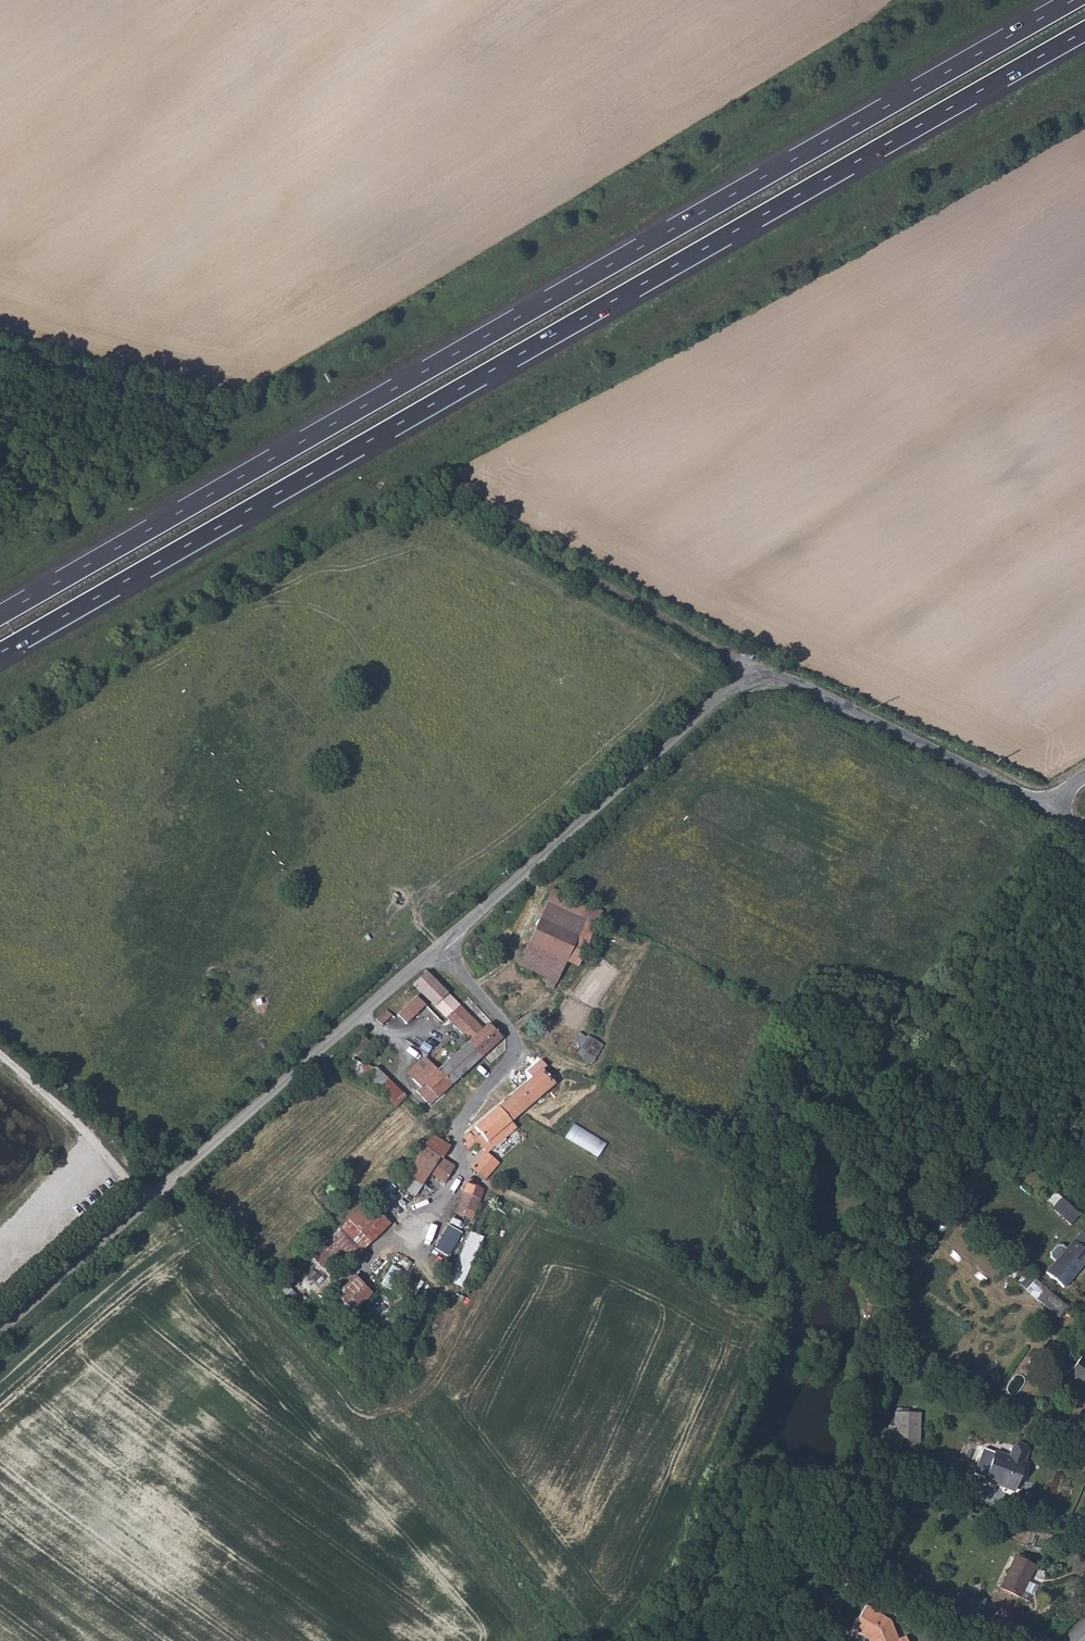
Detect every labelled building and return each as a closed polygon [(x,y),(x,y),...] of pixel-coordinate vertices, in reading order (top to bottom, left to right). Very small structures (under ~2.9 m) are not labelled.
[(588,917),(551,900),(524,961),(553,974),(549,982),(557,985),(588,917)] [(432,971),(416,984),(420,989),(436,975),(432,971)] [(403,1025),(424,1006),(414,996),(393,1015),(403,1025)] [(391,1006),(377,1018),(382,1023),(396,1011),(391,1006)] [(487,1025),(468,1006),(452,1021),(470,1040),(468,1042),(481,1055),(503,1035),(490,1022),(487,1025)] [(584,1029),(573,1045),(581,1050),(592,1034),(584,1029)] [(481,1055),(468,1042),(455,1054),(468,1067),(481,1055)] [(540,1050),(527,1063),(532,1068),(519,1080),(534,1096),(558,1074),(543,1060),(547,1056),(540,1050)] [(455,1054),(438,1069),(451,1083),(468,1067),(455,1054)] [(341,1070),(356,1081),(365,1069),(350,1058),(341,1070)] [(438,1069),(431,1062),(424,1058),(413,1068),(417,1072),(413,1075),(421,1084),(417,1088),(431,1102),(451,1083),(438,1069)] [(410,1098),(376,1071),(367,1082),(398,1106),(410,1098)] [(519,1080),(499,1099),(513,1115),(534,1096),(519,1080)] [(499,1099),(462,1133),(474,1147),(478,1143),(483,1147),(489,1141),(497,1148),(522,1125),(513,1115),(499,1099)] [(443,1149),(428,1140),(417,1150),(436,1161),(443,1149)] [(436,1161),(417,1150),(403,1164),(406,1166),(398,1180),(415,1190),(427,1173),(441,1180),(448,1167),(436,1161)] [(494,1158),(480,1152),(471,1174),(485,1181),(494,1158)] [(485,1189),(468,1182),(453,1218),(470,1224),(485,1189)] [(379,1185),(310,1255),(316,1259),(319,1255),(344,1268),(387,1225),(381,1219),(399,1200),(402,1194),(382,1183),(377,1189),(379,1185)] [(1069,1199),(1059,1210),(1077,1228),(1084,1219),(1084,1214),(1069,1199)] [(432,1249),(447,1257),(460,1233),(445,1225),(432,1249)] [(459,1287),(482,1237),(469,1231),(446,1281),(459,1287)] [(1054,1271),(1070,1286),(1084,1270),(1084,1250),(1078,1244),(1054,1271)] [(378,1285),(389,1291),(400,1272),(390,1265),(378,1285)] [(348,1314),(369,1294),(352,1277),(332,1298),(348,1314)] [(1074,1306),(1041,1278),(1032,1288),(1065,1317),(1074,1306)] [(1072,1375),(1083,1383),(1081,1385),(1084,1388),(1084,1360),(1072,1375)] [(925,1408),(900,1407),(899,1443),(923,1444),(925,1408)] [(1014,1453),(1001,1448),(990,1476),(1018,1487),(1033,1446),(1030,1441),(1024,1438),(1018,1441),(1014,1453)] [(1037,1563),(1018,1555),(1004,1586),(1023,1595),(1037,1563)] [(866,1599),(851,1622),(868,1632),(869,1630),(874,1640),(910,1640),(904,1628),(894,1633),(888,1617),(890,1614),(866,1599)]
